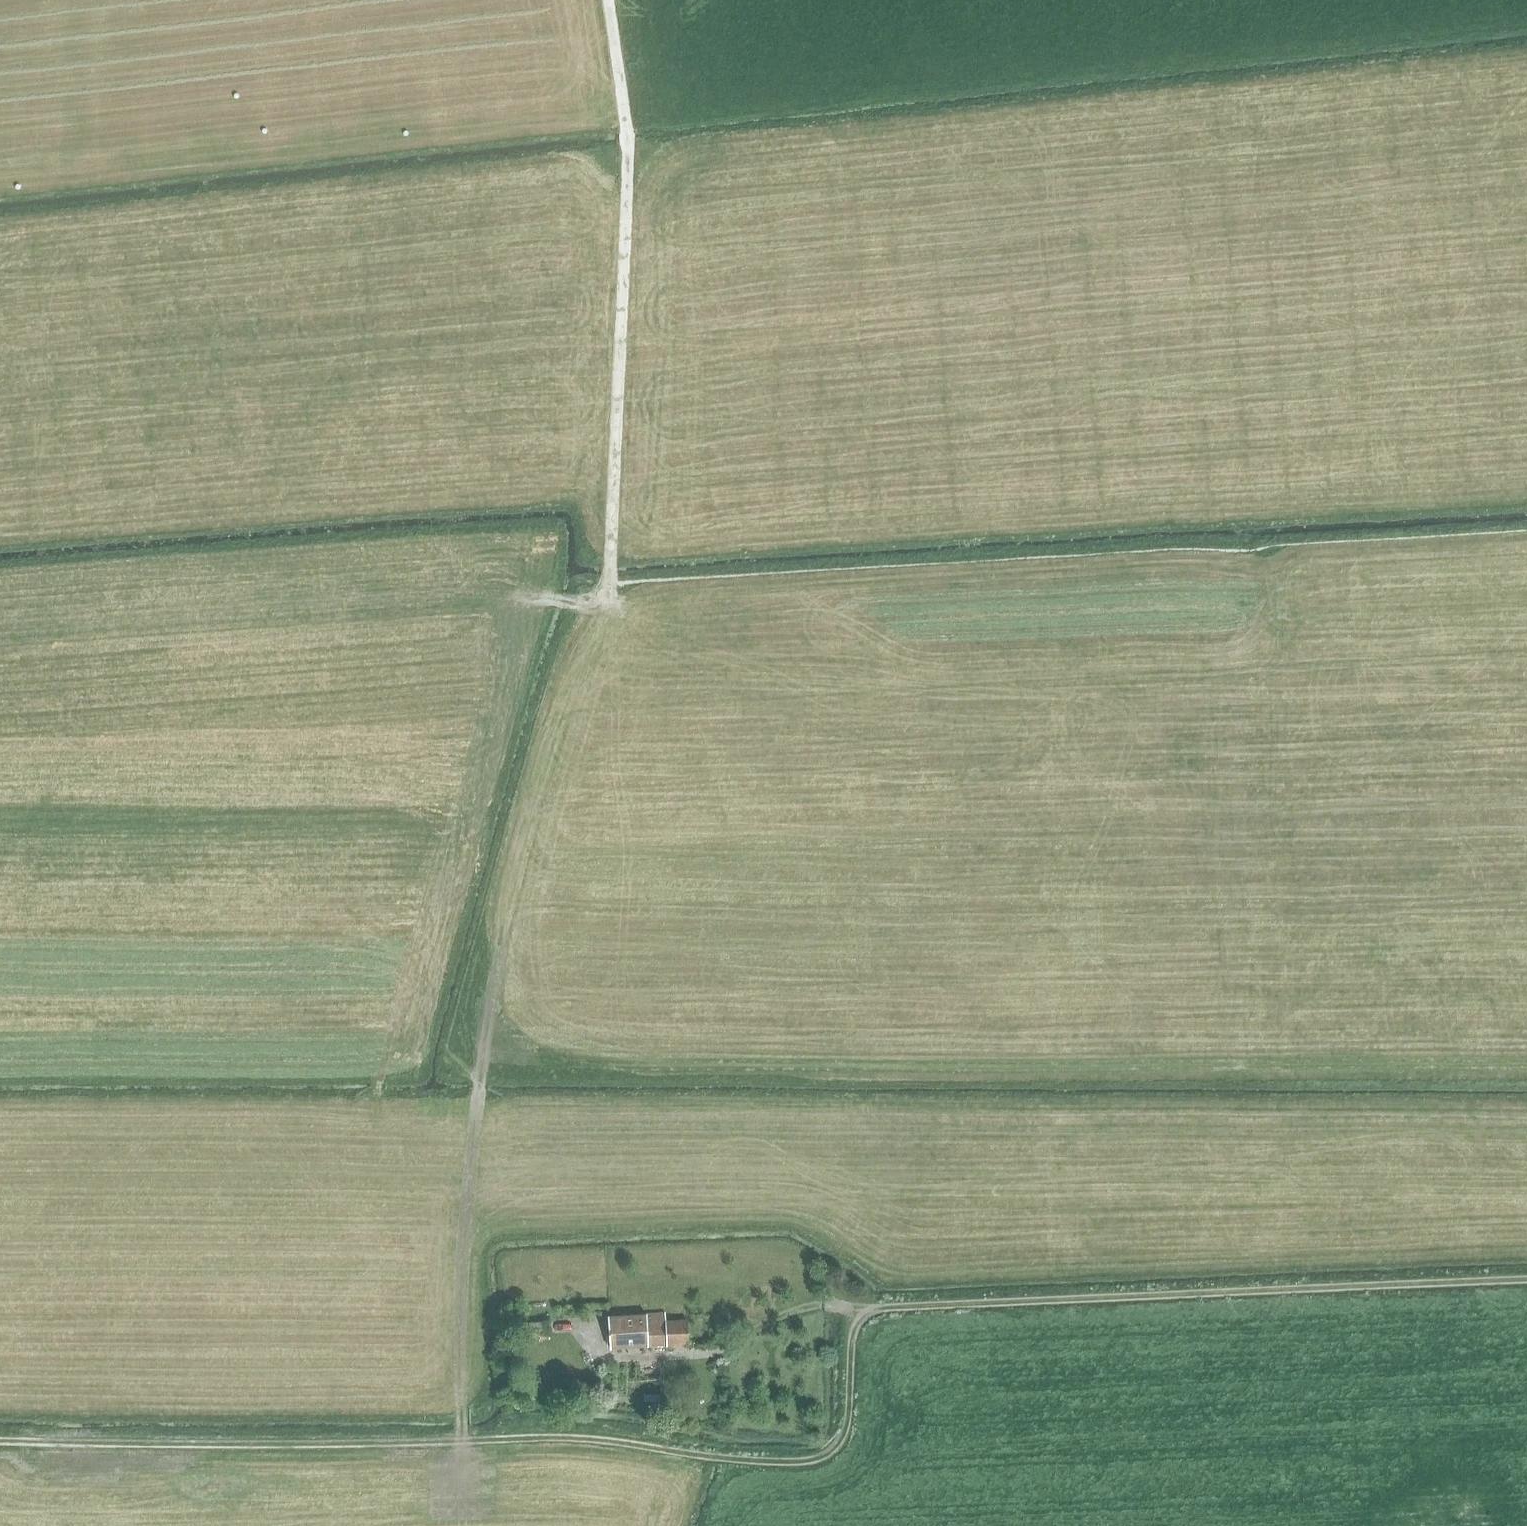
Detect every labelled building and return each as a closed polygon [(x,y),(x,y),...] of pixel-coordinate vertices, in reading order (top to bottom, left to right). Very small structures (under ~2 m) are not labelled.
[(665,1321),(665,1314),(608,1317),(610,1348),(688,1344),(686,1320),(665,1321)]
